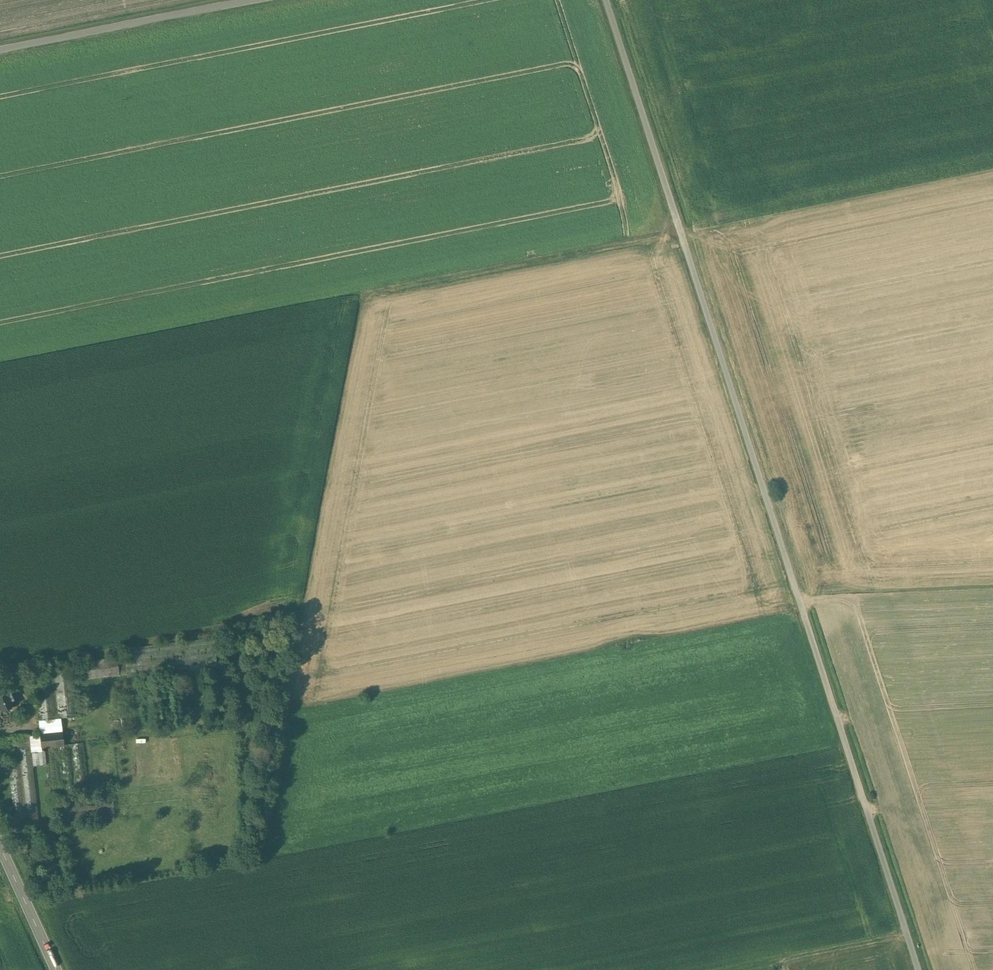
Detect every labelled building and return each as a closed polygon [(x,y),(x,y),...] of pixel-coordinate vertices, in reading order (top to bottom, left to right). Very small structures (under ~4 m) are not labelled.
[(217,668),(214,637),(124,648),(125,653),(117,654),(117,657),(78,662),(78,674),(87,673),(88,679),(127,674),(128,679),(217,668)] [(35,672),(40,735),(30,736),(30,734),(16,735),(16,737),(3,738),(3,740),(0,740),(0,750),(7,750),(16,828),(39,826),(32,759),(45,758),(45,750),(44,750),(44,749),(41,749),(41,747),(46,746),(51,795),(88,792),(84,742),(64,744),(61,718),(76,717),(71,669),(35,672)] [(7,686),(0,689),(0,711),(16,705),(7,686)]
